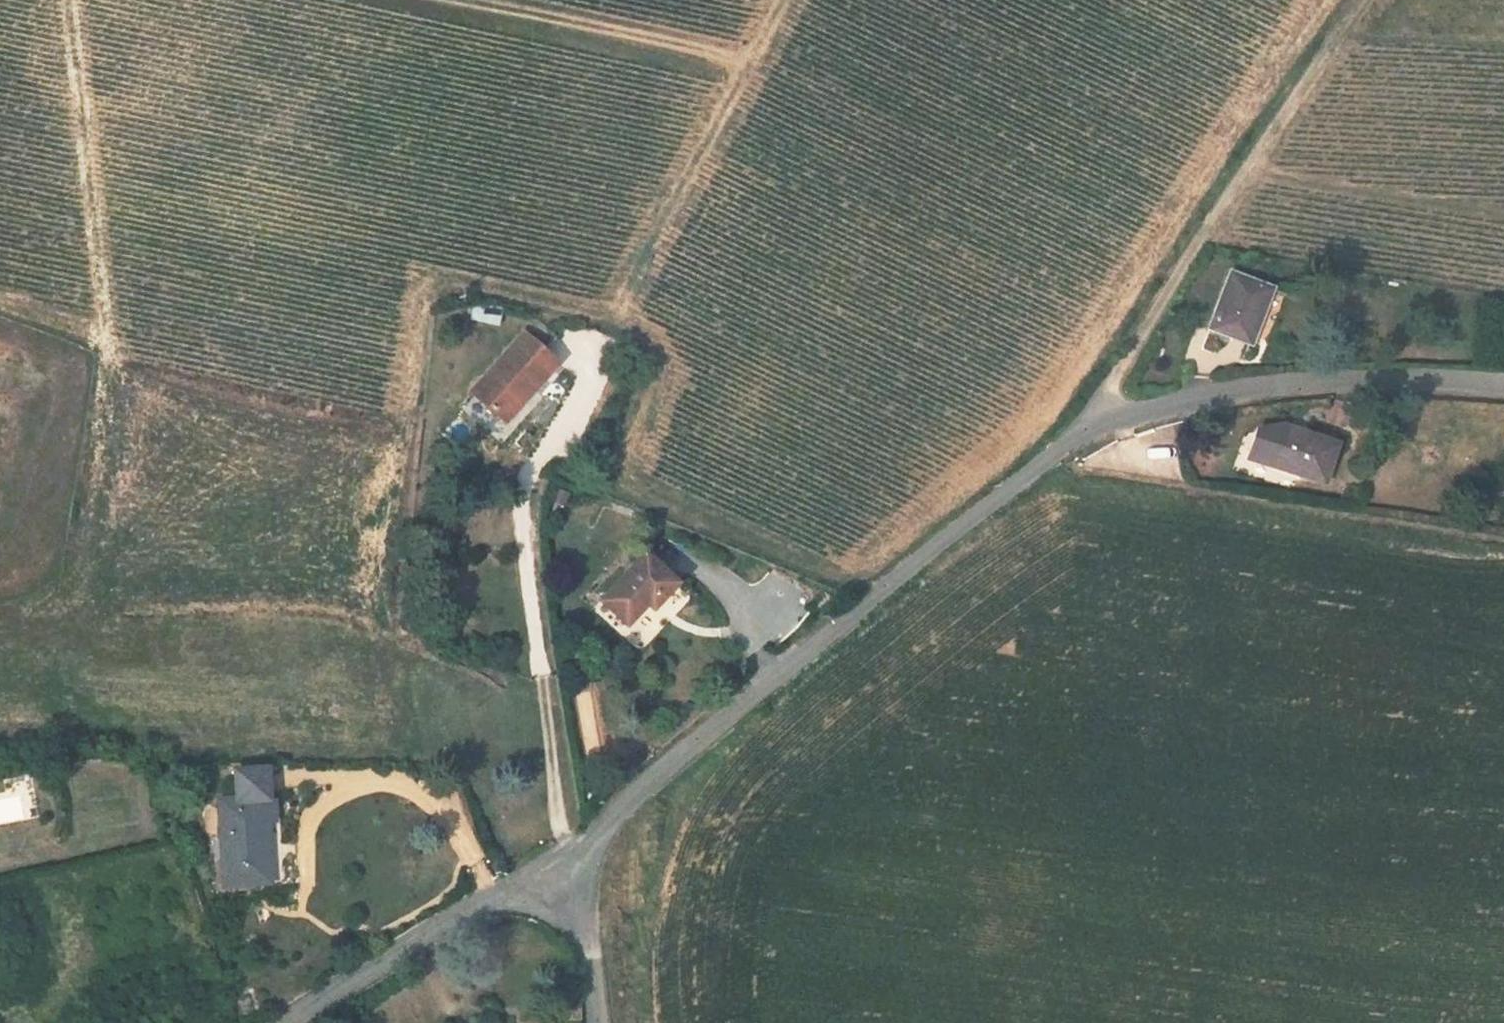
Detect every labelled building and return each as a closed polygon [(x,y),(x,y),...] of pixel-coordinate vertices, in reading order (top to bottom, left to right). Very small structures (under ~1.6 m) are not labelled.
[(1242,358),(1266,303),(1226,285),(1201,340),(1242,358)] [(473,300),(468,318),(497,326),(502,308),(473,300)] [(458,424),(480,450),(514,421),(518,428),(545,405),(518,373),(458,424)] [(514,421),(480,450),(486,456),(518,428),(514,421)] [(1250,469),(1323,493),(1337,453),(1286,436),(1259,441),(1250,469)] [(653,613),(623,585),(579,628),(604,653),(632,626),(636,630),(653,613)] [(253,795),(222,798),(224,826),(208,828),(213,908),(253,906),(249,852),(265,851),(262,824),(256,825),(253,795)] [(548,1022),(574,1022),(574,1005),(547,1009),(548,1022)]
